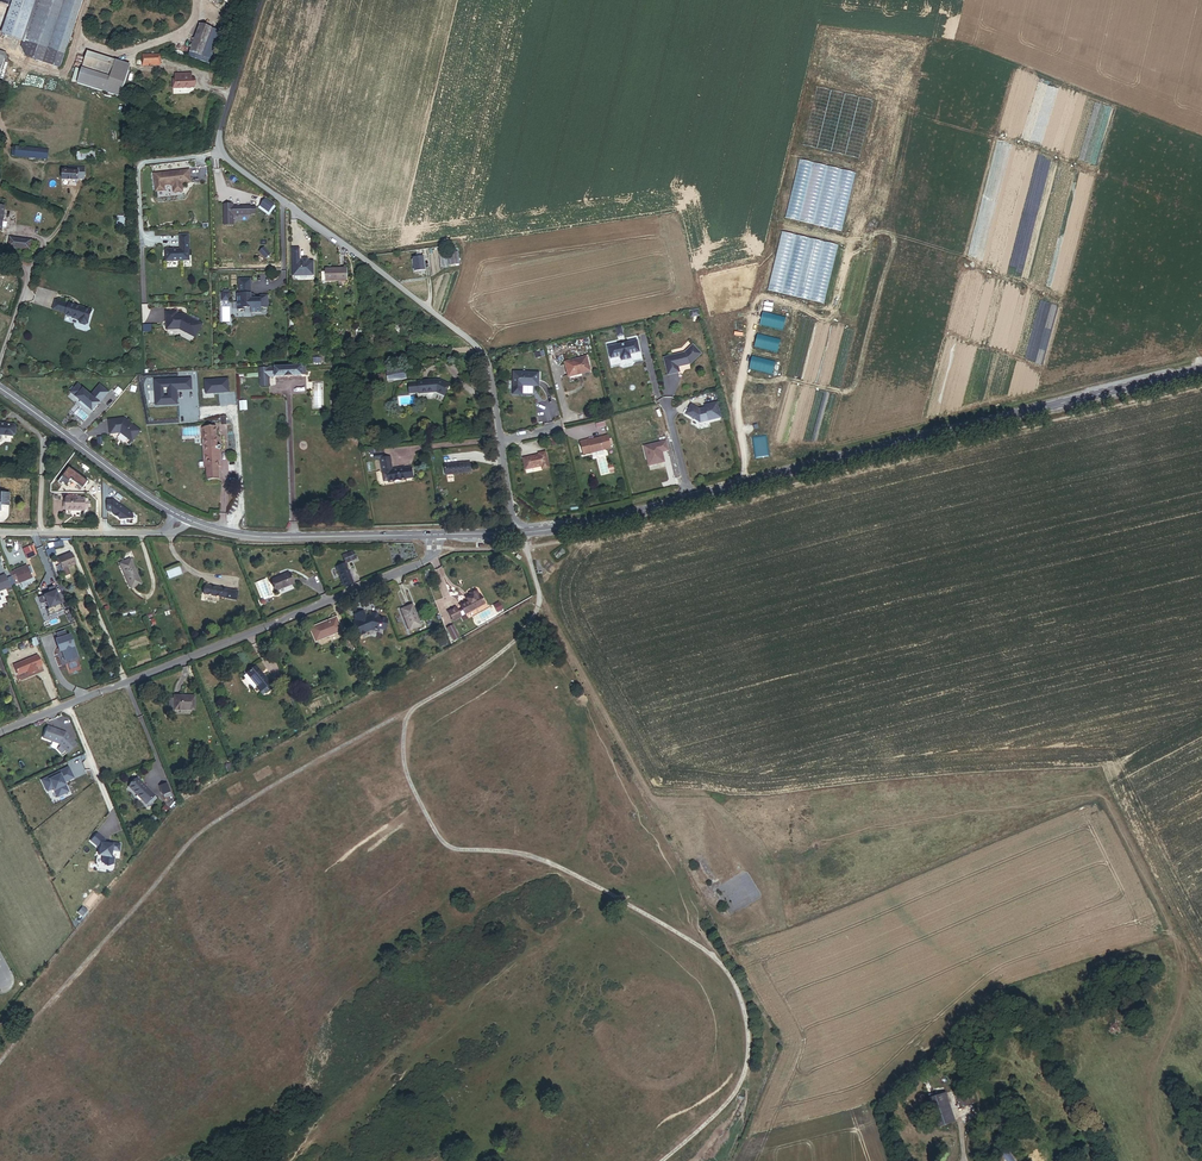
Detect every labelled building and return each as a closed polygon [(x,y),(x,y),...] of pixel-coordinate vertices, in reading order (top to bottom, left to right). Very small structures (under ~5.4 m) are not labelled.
[(37,0),(27,0),(15,37),(25,40),(37,0)] [(25,40),(49,48),(64,0),(37,0),(25,40)] [(49,48),(67,54),(84,0),(64,0),(49,48)] [(225,33),(200,24),(189,57),(214,65),(225,33)] [(63,65),(67,54),(49,48),(25,40),(22,48),(28,57),(61,67),(63,65)] [(120,96),(130,65),(88,51),(77,84),(120,97),(120,96)] [(161,55),(143,55),(144,66),(161,65),(161,55)] [(171,80),(171,88),(192,88),(192,79),(190,79),(187,79),(187,74),(173,75),(174,80),(171,80)] [(49,150),(16,147),(16,151),(13,150),(12,156),(48,159),(49,150)] [(103,152),(77,152),(77,158),(79,161),(104,160),(103,152)] [(68,172),(63,172),(62,181),(78,181),(78,178),(84,178),(84,168),(68,168),(68,172)] [(190,183),(189,170),(153,174),(155,192),(164,191),(164,186),(171,185),(172,193),(182,192),(181,184),(190,183)] [(273,205),(264,199),(259,206),(268,212),(273,205)] [(251,205),(233,206),(233,204),(224,204),(225,220),(234,220),(233,215),(251,214),(251,213),(251,205)] [(189,249),(188,235),(179,235),(180,250),(165,250),(165,262),(189,261),(188,249),(189,249)] [(25,241),(11,239),(10,248),(24,250),(25,241)] [(32,242),(25,241),(24,250),(31,251),(32,242)] [(270,253),(265,248),(261,252),(266,257),(270,253)] [(292,249),(293,276),(314,276),(313,262),(308,262),(303,262),(299,262),(299,249),(292,249)] [(458,252),(448,253),(450,265),(459,264),(458,252)] [(425,269),(422,254),(413,256),(415,271),(425,269)] [(321,272),(322,282),(347,281),(346,269),(326,270),(326,272),(321,272)] [(256,295),(253,293),(252,294),(251,278),(241,278),(242,293),(240,293),(237,293),(238,309),(245,309),(245,307),(252,307),(252,312),(262,312),(261,307),(269,306),(268,294),(261,294),(261,297),(256,297),(256,295)] [(89,324),(93,311),(80,307),(79,309),(76,308),(76,306),(69,304),(69,306),(56,302),(53,311),(66,315),(66,316),(80,320),(79,322),(81,324),(86,326),(89,324)] [(196,339),(203,324),(187,316),(186,317),(183,315),(183,314),(177,314),(177,311),(166,312),(167,328),(168,329),(176,329),(196,339)] [(630,352),(640,350),(638,341),(628,343),(627,341),(608,346),(610,356),(620,354),(621,359),(627,357),(627,354),(630,354),(630,352)] [(686,352),(665,356),(668,373),(680,371),(679,365),(688,363),(690,362),(691,363),(702,353),(694,344),(686,352)] [(582,353),(560,359),(564,373),(586,368),(582,353)] [(310,373),(310,372),(310,365),(284,366),(284,374),(310,373)] [(409,377),(407,366),(395,369),(395,370),(389,371),(391,379),(397,378),(397,379),(409,377)] [(270,384),(278,383),(278,382),(278,374),(278,367),(269,367),(270,384)] [(534,369),(509,368),(509,385),(518,385),(518,382),(534,382),(534,369)] [(94,410),(110,391),(101,383),(92,394),(79,382),(72,390),(94,410)] [(441,392),(447,394),(450,388),(442,385),(423,385),(423,393),(441,392)] [(697,406),(689,402),(683,411),(698,420),(718,415),(715,400),(702,403),(703,405),(697,406)] [(144,429),(127,416),(127,417),(125,415),(110,418),(112,433),(123,431),(135,440),(144,429)] [(223,440),(219,440),(218,421),(207,422),(208,459),(209,474),(220,473),(220,461),(219,444),(222,444),(223,444),(223,440)] [(0,427),(0,443),(1,442),(2,439),(15,440),(17,438),(18,430),(16,428),(0,427)] [(584,437),(584,436),(576,438),(579,450),(586,448),(586,450),(591,449),(592,452),(593,452),(599,451),(600,450),(599,447),(607,445),(604,431),(584,437)] [(648,461),(660,458),(658,448),(664,447),(662,437),(640,443),(643,457),(646,456),(648,461)] [(535,451),(519,455),(521,466),(537,462),(538,466),(544,464),(541,448),(534,450),(535,451)] [(405,477),(412,475),(411,468),(404,469),(404,467),(392,469),(390,456),(384,457),(379,458),(383,482),(405,479),(405,477)] [(442,476),(467,473),(466,463),(441,466),(442,476)] [(64,482),(67,484),(71,478),(72,477),(74,478),(73,479),(80,484),(80,483),(85,486),(90,480),(71,466),(59,482),(62,484),(64,482)] [(8,511),(8,505),(16,505),(17,494),(9,493),(9,499),(0,498),(0,510),(8,511)] [(91,501),(88,501),(88,499),(81,498),(66,498),(65,509),(84,510),(84,509),(88,509),(88,507),(90,507),(91,501)] [(123,520),(137,520),(137,514),(117,500),(111,500),(111,512),(115,512),(115,515),(123,520)] [(61,542),(47,545),(48,551),(62,547),(61,542)] [(31,547),(23,551),(27,561),(35,558),(31,547)] [(347,557),(344,550),(338,552),(342,559),(347,557)] [(58,559),(63,571),(65,576),(69,574),(67,569),(76,565),(71,553),(58,559)] [(127,589),(136,585),(126,560),(117,564),(127,589)] [(340,583),(349,579),(340,560),(331,564),(340,583)] [(163,571),(166,578),(179,573),(176,566),(163,571)] [(15,589),(32,582),(27,570),(15,576),(16,579),(12,581),(15,589)] [(280,591),(296,585),(292,573),(275,579),(280,591)] [(15,589),(12,581),(8,583),(6,579),(0,582),(0,596),(15,589)] [(203,591),(230,594),(231,585),(204,581),(203,591)] [(459,608),(458,605),(462,603),(464,606),(484,595),(479,585),(477,586),(474,581),(467,585),(470,590),(468,591),(465,593),(458,597),(460,600),(456,602),(454,598),(446,603),(451,613),(459,608)] [(62,612),(52,587),(47,589),(49,595),(49,596),(43,598),(43,597),(38,599),(40,606),(45,604),(48,610),(45,611),(48,618),(62,612)] [(409,620),(421,616),(412,594),(400,599),(409,620)] [(386,625),(389,612),(379,609),(373,608),(371,608),(367,609),(364,603),(356,607),(357,610),(355,611),(356,614),(354,615),(360,628),(370,623),(380,625),(380,624),(386,625)] [(317,635),(343,623),(337,610),(311,622),(317,635)] [(451,617),(445,619),(451,629),(456,627),(456,626),(451,617)] [(349,641),(356,638),(352,629),(345,632),(349,641)] [(77,660),(68,637),(66,638),(64,635),(57,638),(58,641),(55,643),(60,654),(64,652),(68,663),(77,660)] [(46,646),(39,648),(42,654),(49,651),(46,646)] [(40,663),(18,672),(22,682),(31,678),(32,682),(41,678),(40,675),(44,673),(40,663)] [(276,685),(273,681),(275,679),(270,674),(269,676),(258,664),(250,671),(260,683),(259,685),(266,693),(276,685)] [(259,685),(260,683),(250,671),(246,675),(256,687),(259,685)] [(171,709),(190,710),(191,697),(171,696),(171,699),(166,698),(165,712),(171,713),(171,709)] [(76,746),(66,736),(64,737),(61,734),(46,728),(41,739),(59,745),(67,754),(76,746)] [(64,783),(63,781),(65,780),(66,783),(74,779),(69,768),(43,781),(45,787),(51,784),(54,789),(58,798),(69,793),(64,783)] [(137,781),(128,789),(145,806),(154,797),(137,781)] [(156,799),(154,797),(145,806),(148,808),(156,799)] [(110,857),(111,851),(118,852),(120,844),(109,843),(109,844),(106,844),(103,842),(105,840),(97,834),(91,841),(96,846),(100,847),(99,855),(103,856),(102,862),(107,866),(113,864),(114,858),(110,857)] [(972,1089),(957,1094),(962,1108),(977,1103),(972,1089)] [(947,1095),(942,1097),(950,1124),(954,1122),(947,1095)] [(942,1097),(931,1100),(938,1127),(950,1124),(942,1097)]
